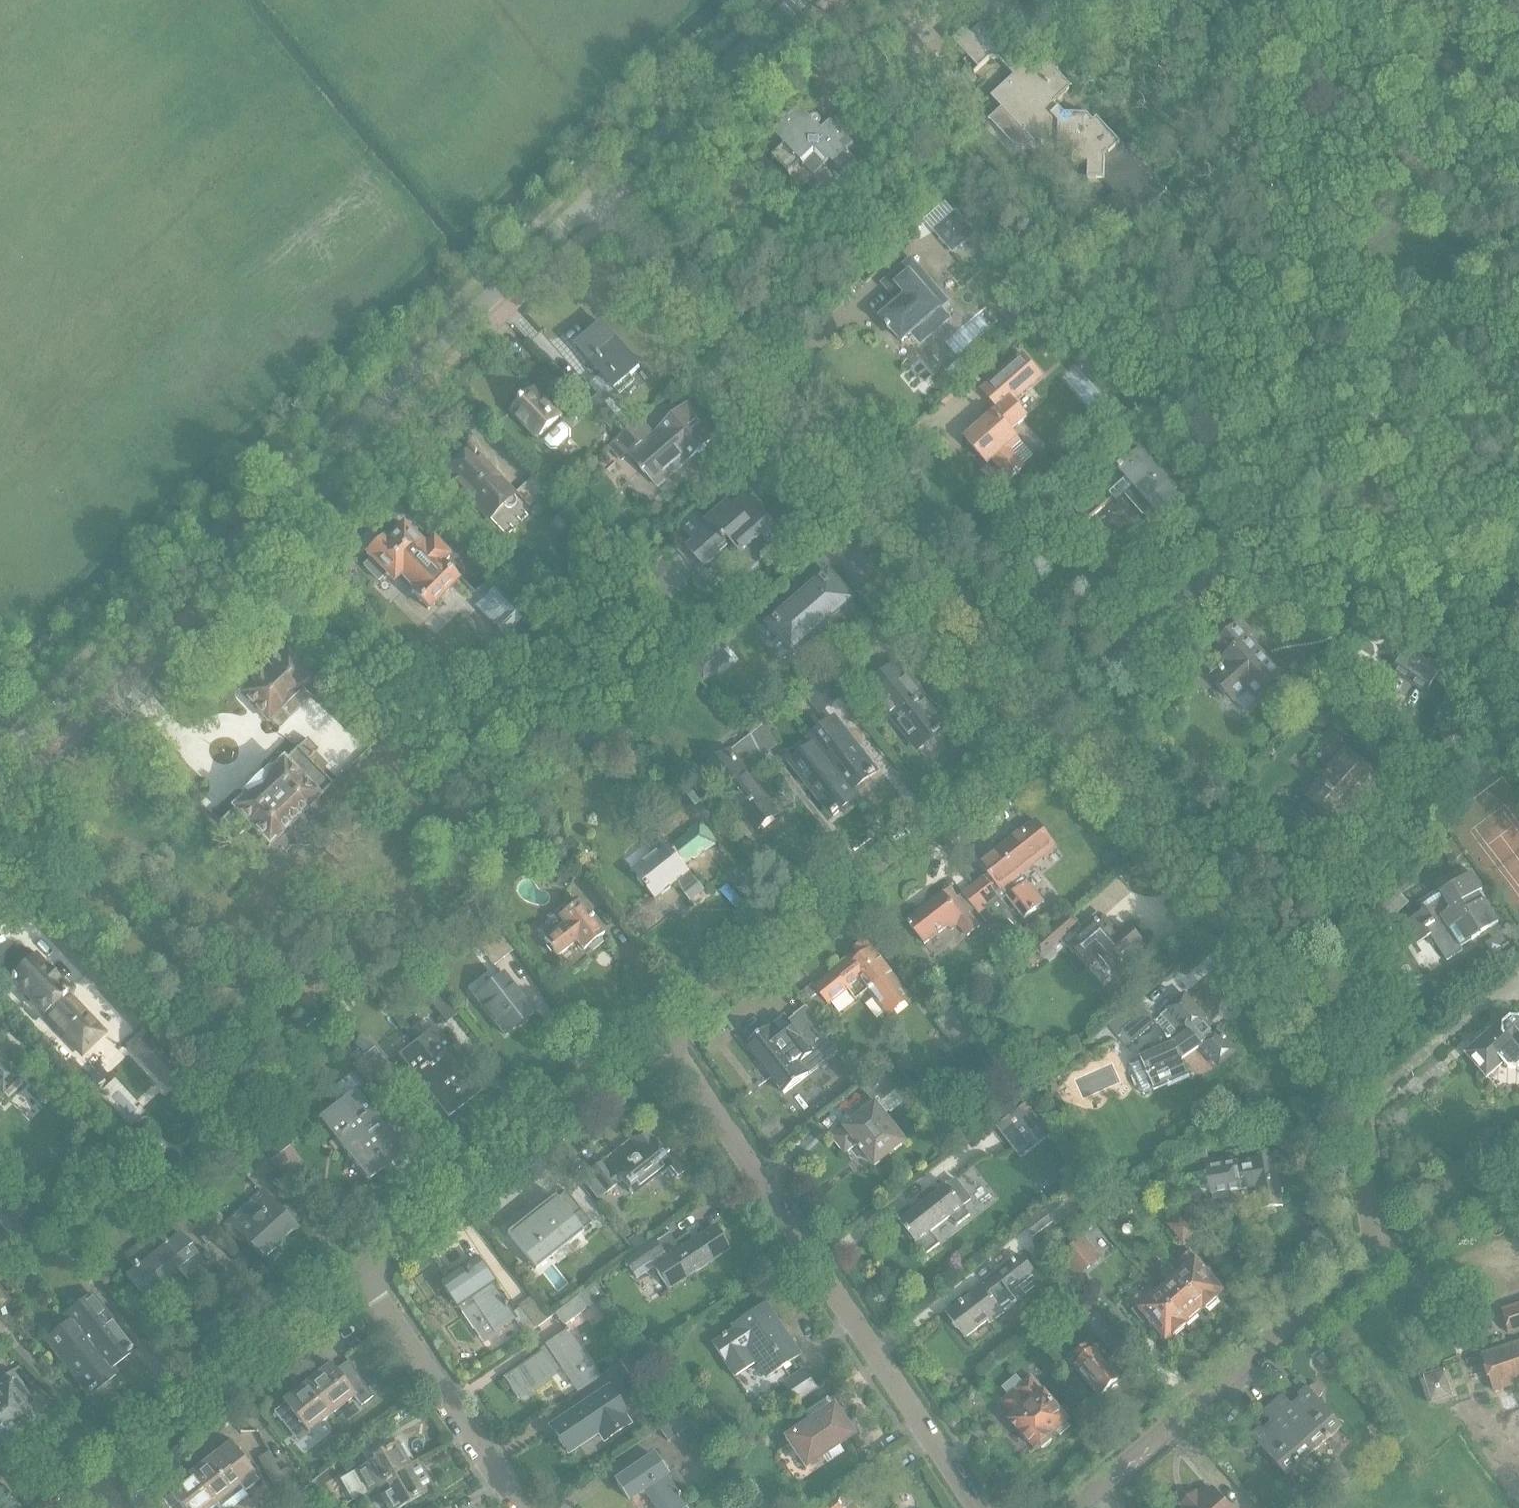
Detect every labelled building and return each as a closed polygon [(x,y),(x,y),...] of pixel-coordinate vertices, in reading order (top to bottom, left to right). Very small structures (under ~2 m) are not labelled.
[(1042,147),(1044,145),(1075,146),(1074,161),(1090,162),(1089,178),(1104,178),(1104,181),(1117,195),(1107,203),(1129,227),(1165,193),(1098,120),(1095,123),(1088,116),(1066,115),(1055,103),(1070,90),(1048,66),(1031,66),(1025,71),(983,26),(971,36),(966,31),(954,42),(968,58),(964,62),(974,74),(990,59),(999,60),(1014,76),(994,95),(1004,106),(990,120),(1014,145),(1017,147),(1021,148),(1025,148),(1029,147),(1034,145),(1038,142),(1042,147)] [(849,152),(855,146),(871,130),(848,106),(832,122),(823,130),(820,127),(823,124),(822,119),(820,118),(815,117),(812,120),(801,108),(790,118),(789,116),(782,122),(784,124),(774,133),(785,144),(773,156),(789,174),(802,162),(816,176),(829,163),(842,176),(857,161),(849,152)] [(954,251),(974,233),(957,213),(937,231),(954,251)] [(861,264),(870,275),(881,266),(871,255),(861,264)] [(941,309),(948,302),(912,260),(892,277),(908,297),(884,318),(883,318),(882,318),(888,326),(887,327),(890,330),(891,329),(903,342),(904,341),(903,341),(919,327),(928,337),(950,319),(941,309)] [(1047,328),(1054,323),(1050,317),(1042,322),(1047,328)] [(1018,330),(1025,325),(1021,320),(1014,325),(1018,330)] [(641,366),(604,324),(578,346),(616,389),(641,366)] [(1026,468),(1027,466),(1012,450),(1021,442),(1022,441),(1013,431),(1028,417),(1029,416),(1015,400),(1042,376),(1023,355),(989,384),(983,390),(999,409),(999,410),(966,438),(988,463),(992,460),(992,459),(1011,480),(1026,468)] [(560,449),(571,438),(571,429),(534,391),(533,392),(532,391),(515,408),(515,409),(514,410),(551,449),(560,449)] [(598,394),(588,403),(616,435),(626,426),(598,394)] [(623,459),(629,453),(659,486),(716,436),(688,405),(654,436),(641,421),(612,447),(623,459)] [(1076,505),(1088,519),(1125,494),(1144,516),(1155,506),(1168,522),(1185,507),(1173,493),(1176,490),(1141,450),(1119,468),(1121,470),(1106,483),(1104,481),(1076,505)] [(513,496),(470,451),(446,473),(490,518),(513,496)] [(534,475),(516,492),(534,511),(552,494),(534,475)] [(690,537),(691,536),(696,542),(690,548),(705,566),(719,554),(716,551),(730,539),(740,550),(738,552),(747,562),(750,560),(755,566),(766,556),(761,550),(770,542),(787,539),(803,525),(785,503),(768,518),(747,495),(733,507),(729,503),(707,522),(696,509),(678,524),(690,537)] [(571,524),(571,522),(571,521),(571,519),(570,518),(569,516),(568,515),(567,514),(565,514),(564,513),(562,513),(561,513),(559,514),(558,514),(556,515),(555,516),(554,518),(554,519),(553,521),(553,522),(553,524),(554,525),(554,527),(555,528),(556,529),(558,530),(559,531),(561,531),(562,531),(564,531),(565,531),(567,530),(568,529),(569,528),(570,527),(571,525),(571,524)] [(371,560),(364,566),(378,581),(385,574),(393,582),(400,576),(416,591),(412,594),(427,609),(432,604),(434,605),(457,582),(442,566),(449,559),(432,541),(425,549),(402,525),(386,542),(383,538),(380,541),(378,540),(367,550),(369,551),(366,554),(371,560)] [(834,580),(835,579),(833,577),(828,582),(824,578),(809,591),(811,593),(803,600),(797,593),(758,627),(767,638),(775,631),(787,645),(786,646),(788,648),(794,643),(797,647),(824,623),(822,621),(830,615),(832,617),(847,604),(843,600),(849,595),(847,593),(846,594),(834,580)] [(523,618),(496,589),(480,604),(496,621),(492,624),(504,636),(523,618)] [(1241,622),(1234,629),(1222,615),(1208,627),(1220,641),(1230,652),(1222,659),(1228,665),(1214,678),(1234,700),(1250,687),(1259,698),(1282,678),(1248,639),(1252,635),(1241,622)] [(704,680),(729,659),(717,645),(692,667),(704,680)] [(1445,668),(1411,646),(1394,673),(1428,695),(1445,668)] [(302,688),(315,676),(288,647),(240,693),(268,722),(281,709),(290,718),(311,697),(302,688)] [(825,672),(841,692),(861,676),(846,656),(825,672)] [(870,687),(919,749),(947,727),(899,665),(870,687)] [(841,700),(822,675),(802,690),(821,715),(841,700)] [(813,738),(853,790),(871,776),(871,777),(877,772),(836,720),(813,738)] [(751,735),(763,757),(780,745),(767,721),(751,735)] [(1448,751),(1474,738),(1466,722),(1441,735),(1448,751)] [(745,771),(763,757),(751,735),(730,751),(707,769),(756,831),(779,813),(745,771)] [(852,790),(853,790),(813,738),(811,740),(816,746),(793,764),(809,784),(805,788),(804,789),(805,791),(805,793),(806,794),(808,795),(810,795),(811,795),(816,793),(834,816),(839,812),(839,811),(857,797),(852,790)] [(319,798),(332,785),(308,760),(318,751),(307,739),(284,762),(283,761),(270,773),(269,772),(244,796),(245,797),(221,821),(238,838),(249,827),(269,847),(319,799),(319,798)] [(1301,811),(1321,828),(1330,818),(1337,825),(1362,796),(1365,797),(1381,779),(1346,748),(1330,767),(1333,770),(1307,799),(1310,801),(1301,811)] [(1008,897),(1025,919),(1035,911),(1034,911),(1036,910),(1034,908),(1042,902),(1033,890),(1033,889),(1027,882),(1022,876),(1057,848),(1036,821),(981,864),(1002,891),(1004,890),(1009,897),(1008,897)] [(686,866),(716,843),(700,823),(670,846),(659,832),(645,843),(655,856),(634,872),(656,899),(676,883),(690,900),(704,889),(686,866)] [(1453,840),(1441,848),(1440,849),(1451,864),(1464,854),(1453,840)] [(1461,947),(1497,925),(1499,924),(1480,894),(1484,892),(1472,874),(1442,893),(1420,909),(1423,913),(1405,924),(1418,945),(1431,936),(1447,961),(1464,951),(1461,947)] [(973,887),(990,907),(1001,898),(985,878),(973,887)] [(979,915),(990,907),(973,887),(958,898),(950,888),(906,921),(925,945),(949,926),(952,930),(959,925),(969,937),(981,927),(970,914),(975,910),(979,915)] [(549,917),(558,929),(544,940),(557,957),(577,941),(584,950),(588,948),(593,951),(604,942),(600,938),(605,935),(579,901),(569,908),(566,903),(549,917)] [(1118,935),(1103,918),(1099,911),(1081,927),(1085,932),(1068,947),(1087,969),(1101,956),(1113,971),(1144,944),(1128,926),(1118,935)] [(1058,943),(1079,925),(1069,914),(1033,945),(1046,960),(1061,947),(1058,943)] [(494,966),(515,950),(499,930),(478,946),(494,966)] [(857,1001),(870,990),(889,1016),(912,998),(868,942),(833,969),(835,972),(816,987),(830,1005),(849,990),(857,1001)] [(396,962),(405,954),(400,947),(390,954),(396,962)] [(87,1011),(71,994),(72,993),(61,981),(60,981),(51,972),(49,973),(31,954),(25,954),(20,958),(20,964),(24,968),(11,980),(64,1036),(62,1038),(82,1059),(90,1051),(88,1050),(106,1033),(86,1012),(87,1011)] [(504,974),(475,996),(506,1036),(534,1014),(504,974)] [(447,1023),(458,1014),(442,994),(431,1003),(447,1023)] [(1218,1031),(1217,1032),(1186,996),(1170,1009),(1163,1015),(1178,1033),(1172,1038),(1171,1036),(1151,1045),(1155,1054),(1142,1060),(1156,1092),(1189,1078),(1181,1061),(1203,1047),(1220,1066),(1236,1052),(1218,1031)] [(961,1051),(982,1035),(959,1005),(937,1021),(961,1051)] [(786,1096),(842,1052),(808,1008),(790,1022),(786,1017),(748,1047),(786,1096)] [(1156,1023),(1147,1013),(1118,1036),(1127,1046),(1156,1023)] [(1508,1022),(1505,1019),(1499,1024),(1499,1030),(1472,1054),(1476,1058),(1473,1061),(1481,1071),(1484,1068),(1488,1072),(1501,1061),(1508,1069),(1518,1070),(1518,1069),(1518,1020),(1512,1019),(1508,1022)] [(416,1042),(466,1105),(484,1091),(435,1028),(416,1042)] [(183,1094),(194,1085),(147,1035),(133,1048),(171,1088),(174,1085),(183,1094)] [(447,1119),(466,1105),(416,1042),(398,1057),(414,1077),(420,1085),(447,1119)] [(374,1047),(363,1056),(379,1076),(381,1075),(390,1068),(374,1047)] [(368,1085),(379,1076),(363,1056),(352,1065),(368,1085)] [(0,1060),(0,1091),(8,1099),(22,1085),(17,1080),(18,1079),(0,1060)] [(882,1102),(898,1090),(883,1070),(862,1086),(873,1102),(879,1098),(882,1102)] [(337,1104),(387,1167),(405,1152),(356,1090),(337,1104)] [(368,1181),(387,1167),(337,1104),(319,1119),(335,1139),(329,1144),(336,1152),(342,1147),(368,1181)] [(877,1104),(844,1129),(834,1137),(846,1152),(858,1143),(876,1166),(907,1142),(877,1104)] [(986,1150),(1006,1135),(995,1120),(975,1136),(986,1150)] [(270,1162),(272,1160),(293,1144),(279,1127),(256,1144),(270,1162)] [(674,1162),(672,1163),(644,1129),(630,1140),(640,1151),(610,1175),(600,1162),(590,1170),(608,1192),(622,1181),(633,1195),(669,1166),(678,1177),(682,1173),(674,1162)] [(240,1151),(257,1171),(268,1162),(251,1142),(240,1151)] [(1209,1162),(1207,1148),(1175,1153),(1178,1167),(1209,1162)] [(1284,1207),(1275,1155),(1250,1159),(1250,1164),(1238,1166),(1238,1163),(1208,1168),(1212,1195),(1257,1187),(1261,1211),(1284,1207)] [(956,1181),(949,1187),(948,1186),(901,1223),(917,1243),(918,1243),(927,1255),(940,1245),(931,1233),(951,1217),(958,1226),(970,1217),(963,1208),(964,1207),(963,1206),(971,1200),(956,1181)] [(281,1210),(263,1190),(224,1226),(236,1239),(240,1236),(261,1259),(296,1227),(294,1225),(299,1220),(286,1205),(281,1210)] [(591,1223),(566,1192),(557,1199),(555,1197),(510,1233),(538,1268),(583,1233),(582,1231),(591,1223)] [(1025,1226),(1034,1238),(1054,1222),(1056,1225),(1071,1214),(1060,1199),(1025,1226)] [(1170,1225),(1184,1242),(1196,1232),(1182,1215),(1170,1225)] [(654,1239),(624,1259),(634,1274),(650,1263),(669,1291),(731,1250),(715,1226),(667,1258),(654,1239)] [(187,1250),(192,1247),(193,1246),(181,1234),(165,1246),(155,1232),(141,1243),(124,1256),(134,1268),(124,1276),(142,1298),(178,1270),(190,1283),(204,1271),(187,1250)] [(636,1249),(647,1241),(642,1234),(631,1241),(636,1249)] [(1081,1239),(1058,1259),(1075,1279),(1087,1268),(1079,1259),(1090,1250),(1081,1239)] [(1216,1296),(1223,1290),(1190,1253),(1183,1258),(1189,1266),(1178,1275),(1172,1268),(1203,1306),(1210,1301),(1212,1303),(1218,1298),(1216,1296)] [(1005,1313),(1004,1312),(1018,1301),(1011,1293),(1033,1276),(1031,1274),(1034,1272),(1023,1257),(985,1286),(948,1315),(966,1338),(988,1321),(990,1324),(1005,1313)] [(457,1307),(473,1296),(496,1331),(516,1318),(492,1283),(478,1262),(443,1286),(457,1307)] [(1184,1322),(1203,1306),(1172,1268),(1163,1276),(1169,1283),(1159,1292),(1184,1322)] [(564,1326),(604,1295),(595,1283),(555,1314),(564,1326)] [(0,1287),(0,1312),(12,1301),(0,1287)] [(1177,1327),(1184,1322),(1159,1292),(1147,1302),(1140,1295),(1133,1302),(1139,1309),(1136,1311),(1145,1322),(1148,1320),(1164,1338),(1171,1333),(1173,1335),(1179,1330),(1177,1327)] [(110,1368),(133,1350),(92,1298),(68,1316),(114,1375),(115,1374),(110,1368)] [(536,1327),(547,1318),(531,1298),(520,1307),(536,1327)] [(734,1378),(756,1363),(767,1379),(801,1356),(765,1303),(731,1325),(734,1330),(712,1345),(734,1378)] [(1472,1324),(1479,1345),(1518,1332),(1518,1306),(1471,1321),(1472,1324)] [(1113,1330),(1112,1330),(1093,1308),(1082,1317),(1103,1339),(1113,1330)] [(90,1394),(114,1375),(68,1316),(68,1317),(72,1323),(49,1341),(90,1394)] [(579,1390),(599,1377),(568,1330),(548,1343),(539,1350),(541,1353),(504,1378),(518,1399),(556,1373),(553,1370),(562,1364),(579,1390)] [(1518,1383),(1518,1344),(1482,1356),(1494,1391),(1518,1383)] [(1117,1385),(1125,1377),(1100,1347),(1092,1354),(1086,1347),(1078,1354),(1082,1359),(1075,1365),(1102,1397),(1110,1390),(1112,1392),(1118,1387),(1117,1385)] [(307,1383),(332,1415),(355,1397),(361,1406),(373,1398),(348,1361),(335,1370),(331,1364),(307,1383)] [(805,1369),(781,1385),(794,1404),(817,1388),(805,1369)] [(42,1412),(11,1372),(0,1381),(0,1385),(1,1387),(0,1388),(0,1411),(16,1433),(37,1417),(36,1417),(42,1412)] [(1037,1450),(1040,1448),(1042,1450),(1053,1441),(1051,1438),(1070,1421),(1046,1393),(1032,1377),(1023,1384),(1017,1377),(1004,1388),(1011,1396),(1002,1403),(1014,1416),(1010,1420),(1029,1443),(1030,1442),(1037,1450)] [(298,1443),(332,1415),(307,1383),(284,1401),(285,1403),(274,1412),(298,1443)] [(1343,1428),(1318,1399),(1323,1395),(1323,1392),(1323,1389),(1322,1387),(1320,1386),(1314,1385),(1310,1389),(1308,1387),(1298,1396),(1301,1399),(1293,1406),(1284,1395),(1274,1404),(1315,1452),(1343,1428)] [(623,1413),(608,1390),(550,1429),(566,1452),(597,1431),(604,1441),(626,1426),(619,1416),(623,1413)] [(1287,1476),(1315,1452),(1274,1404),(1262,1414),(1272,1425),(1264,1431),(1262,1428),(1253,1435),(1287,1476)] [(805,1469),(854,1437),(833,1406),(785,1438),(805,1469)] [(16,1433),(0,1411),(0,1445),(16,1433)] [(668,1440),(689,1426),(681,1414),(660,1428),(668,1440)] [(409,1468),(408,1466),(396,1446),(372,1460),(374,1462),(356,1473),(368,1493),(409,1468)] [(280,1474),(269,1453),(261,1459),(281,1484),(284,1481),(280,1474)] [(227,1462),(224,1464),(216,1454),(192,1473),(217,1505),(240,1487),(244,1493),(257,1483),(242,1464),(233,1470),(227,1462)] [(686,1507),(665,1476),(666,1475),(654,1456),(616,1482),(628,1500),(644,1490),(656,1507),(684,1507),(686,1507)] [(423,1473),(425,1472),(418,1460),(408,1466),(409,1468),(368,1493),(377,1488),(389,1507),(400,1507),(433,1489),(423,1473)] [(217,1505),(192,1473),(168,1491),(182,1507),(213,1507),(217,1505)] [(1213,1489),(1201,1500),(1196,1494),(1183,1505),(1185,1507),(1229,1507),(1213,1489)] [(833,1500),(823,1507),(840,1507),(833,1500)]
